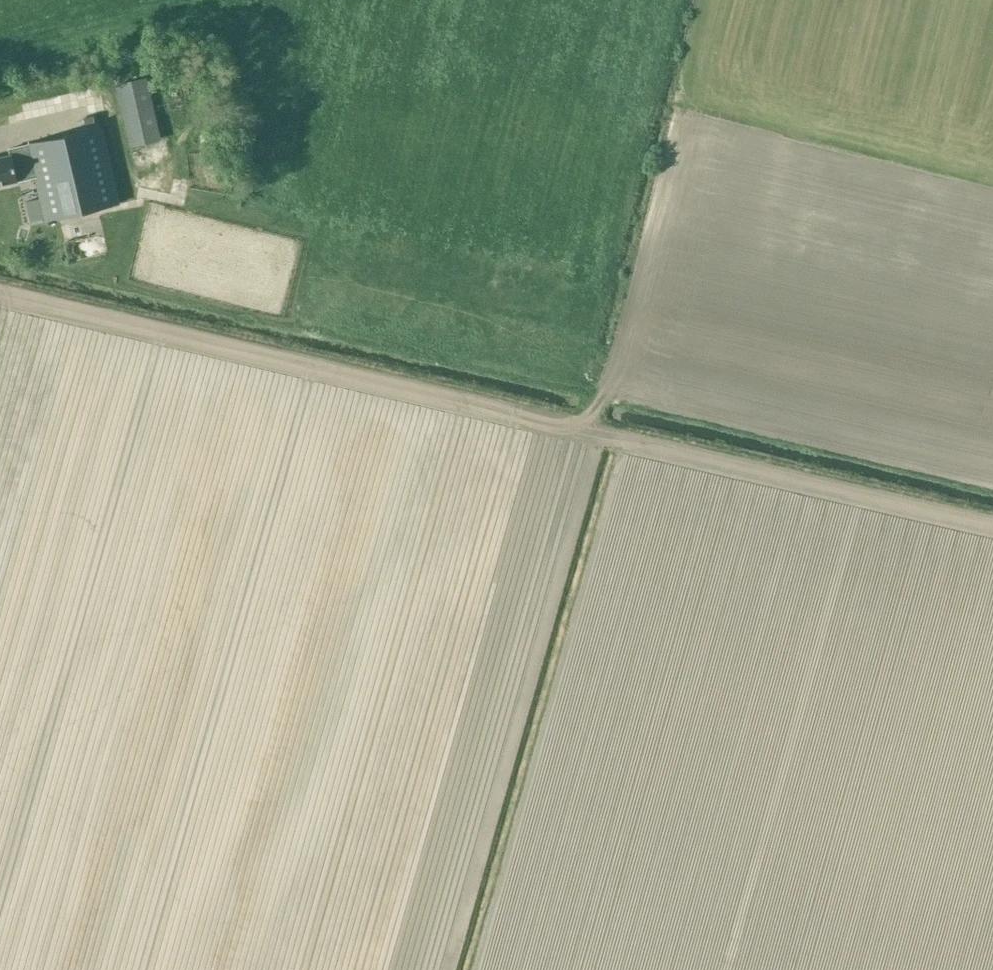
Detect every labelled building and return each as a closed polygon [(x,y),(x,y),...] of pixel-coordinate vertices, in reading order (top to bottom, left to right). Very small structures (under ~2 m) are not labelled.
[(129,147),(160,140),(146,77),(115,85),(129,147)] [(118,202),(101,128),(27,144),(29,153),(12,157),(11,154),(0,157),(0,184),(17,180),(16,175),(33,171),(44,219),(118,202)]
